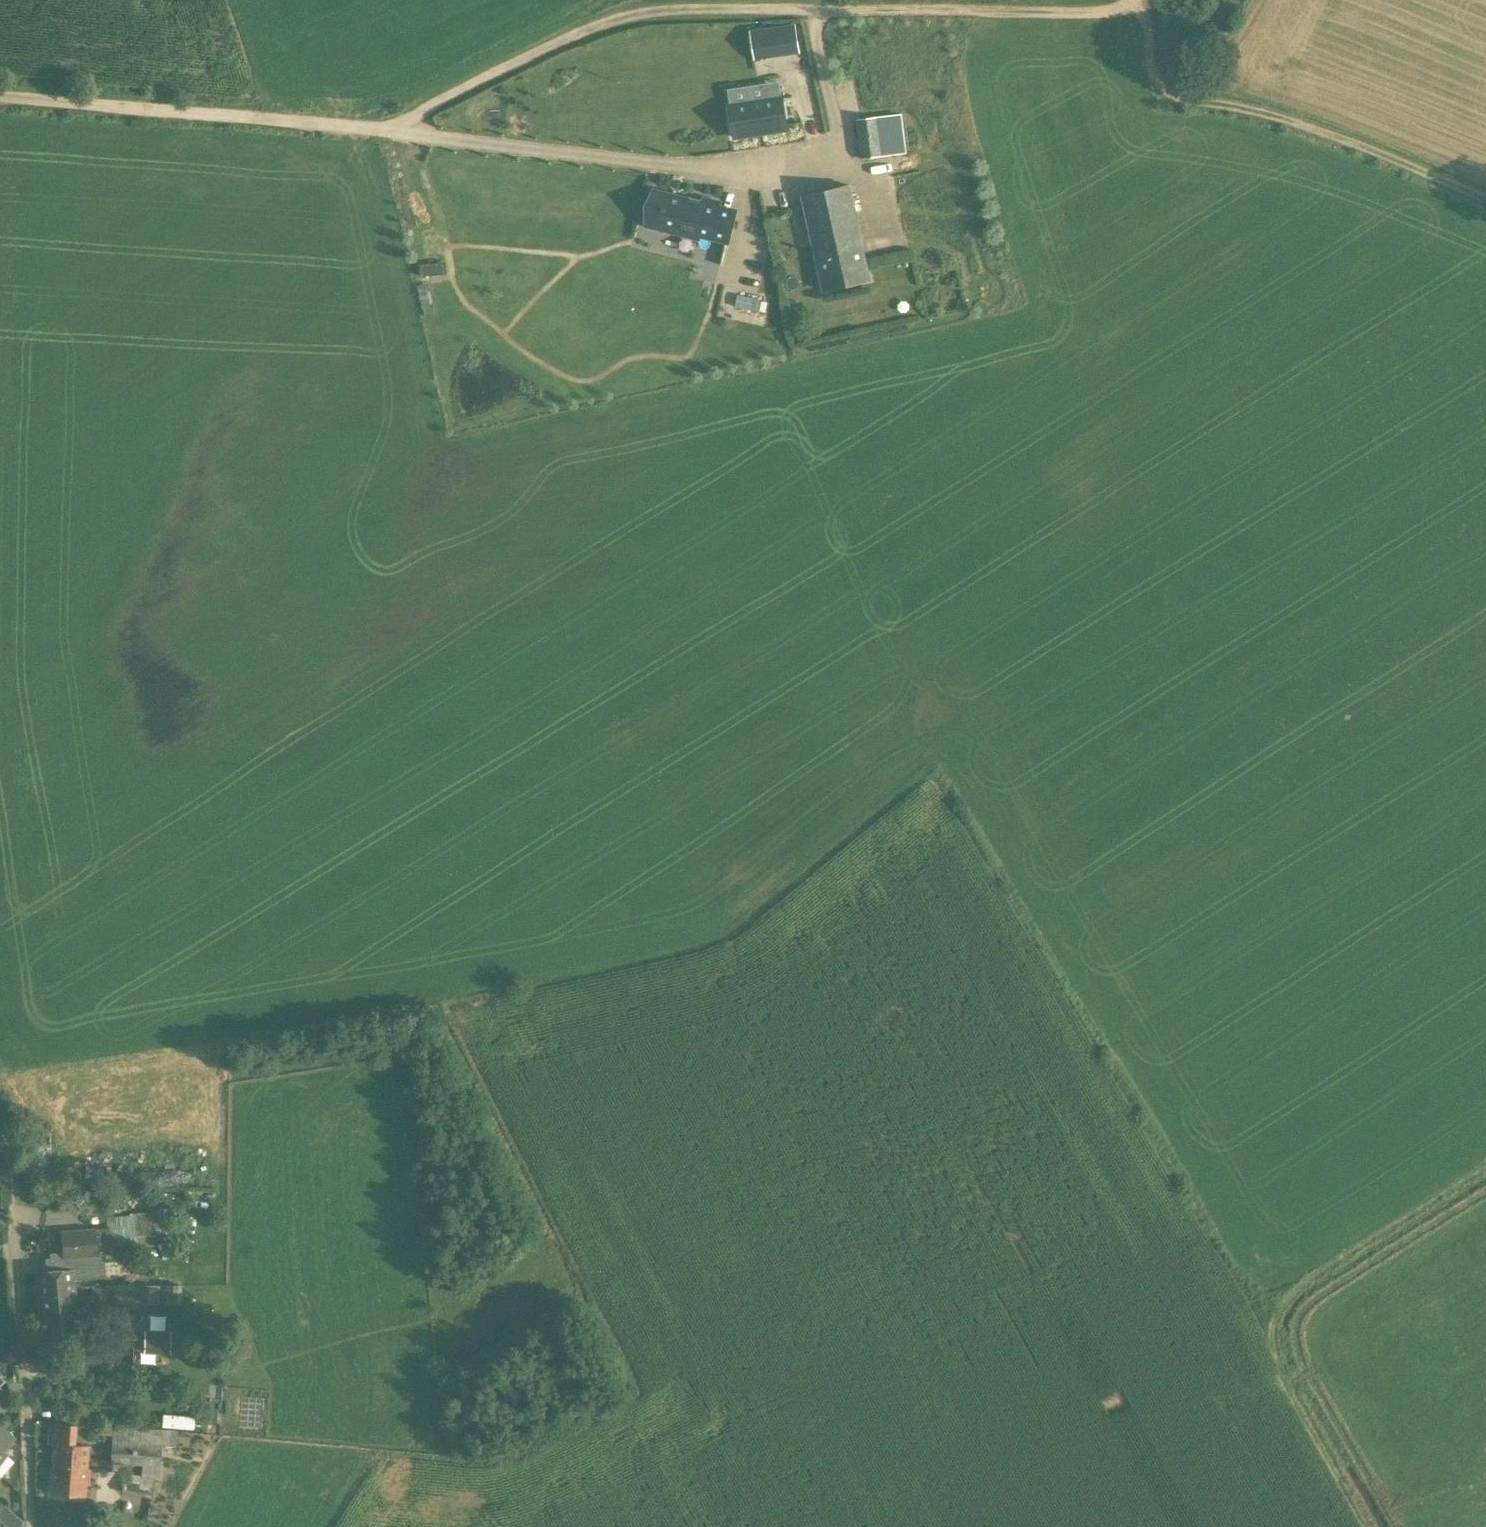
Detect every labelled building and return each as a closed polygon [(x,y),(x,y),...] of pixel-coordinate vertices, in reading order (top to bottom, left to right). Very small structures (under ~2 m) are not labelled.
[(776,52),(773,30),(750,33),(753,56),(776,52)] [(730,105),(734,137),(786,129),(781,97),(780,97),(778,86),(765,88),(767,99),(730,105)] [(899,116),(874,119),(874,117),(857,120),(862,158),(879,156),(876,132),(900,129),(899,116)] [(849,185),(801,195),(822,289),(870,278),(849,185)] [(711,237),(728,241),(735,212),(719,208),(720,203),(703,199),(701,207),(686,203),(687,199),(667,194),(663,207),(662,207),(661,211),(662,211),(658,229),(699,239),(700,235),(711,238),(711,237)] [(423,275),(447,271),(445,259),(421,263),(423,275)] [(107,1218),(108,1228),(94,1229),(60,1232),(62,1251),(49,1252),(49,1257),(44,1257),(45,1271),(34,1272),(36,1287),(43,1287),(43,1289),(74,1286),(73,1278),(94,1276),(94,1277),(105,1276),(103,1255),(121,1253),(121,1249),(155,1246),(154,1236),(165,1235),(163,1211),(107,1218)] [(182,1284),(93,1285),(93,1304),(182,1303),(182,1284)] [(39,1327),(77,1324),(74,1286),(43,1289),(43,1287),(36,1287),(39,1327)] [(171,1330),(143,1329),(143,1353),(170,1354),(171,1330)] [(10,1396),(19,1396),(18,1382),(10,1382),(10,1396)] [(53,1445),(52,1463),(111,1467),(111,1463),(142,1465),(141,1476),(125,1474),(122,1493),(152,1497),(155,1480),(159,1480),(162,1445),(178,1446),(178,1430),(113,1426),(113,1427),(112,1435),(110,1460),(87,1459),(88,1445),(74,1444),(75,1424),(48,1422),(47,1444),(53,1445)] [(13,1423),(5,1431),(0,1437),(0,1461),(6,1454),(3,1451),(14,1439),(13,1438),(21,1429),(13,1423)] [(98,1434),(112,1435),(113,1427),(99,1426),(98,1434)] [(84,1495),(87,1466),(111,1467),(52,1463),(50,1493),(84,1495)] [(0,1519),(0,1520),(8,1526),(25,1526),(25,1525),(7,1511),(0,1519)]
